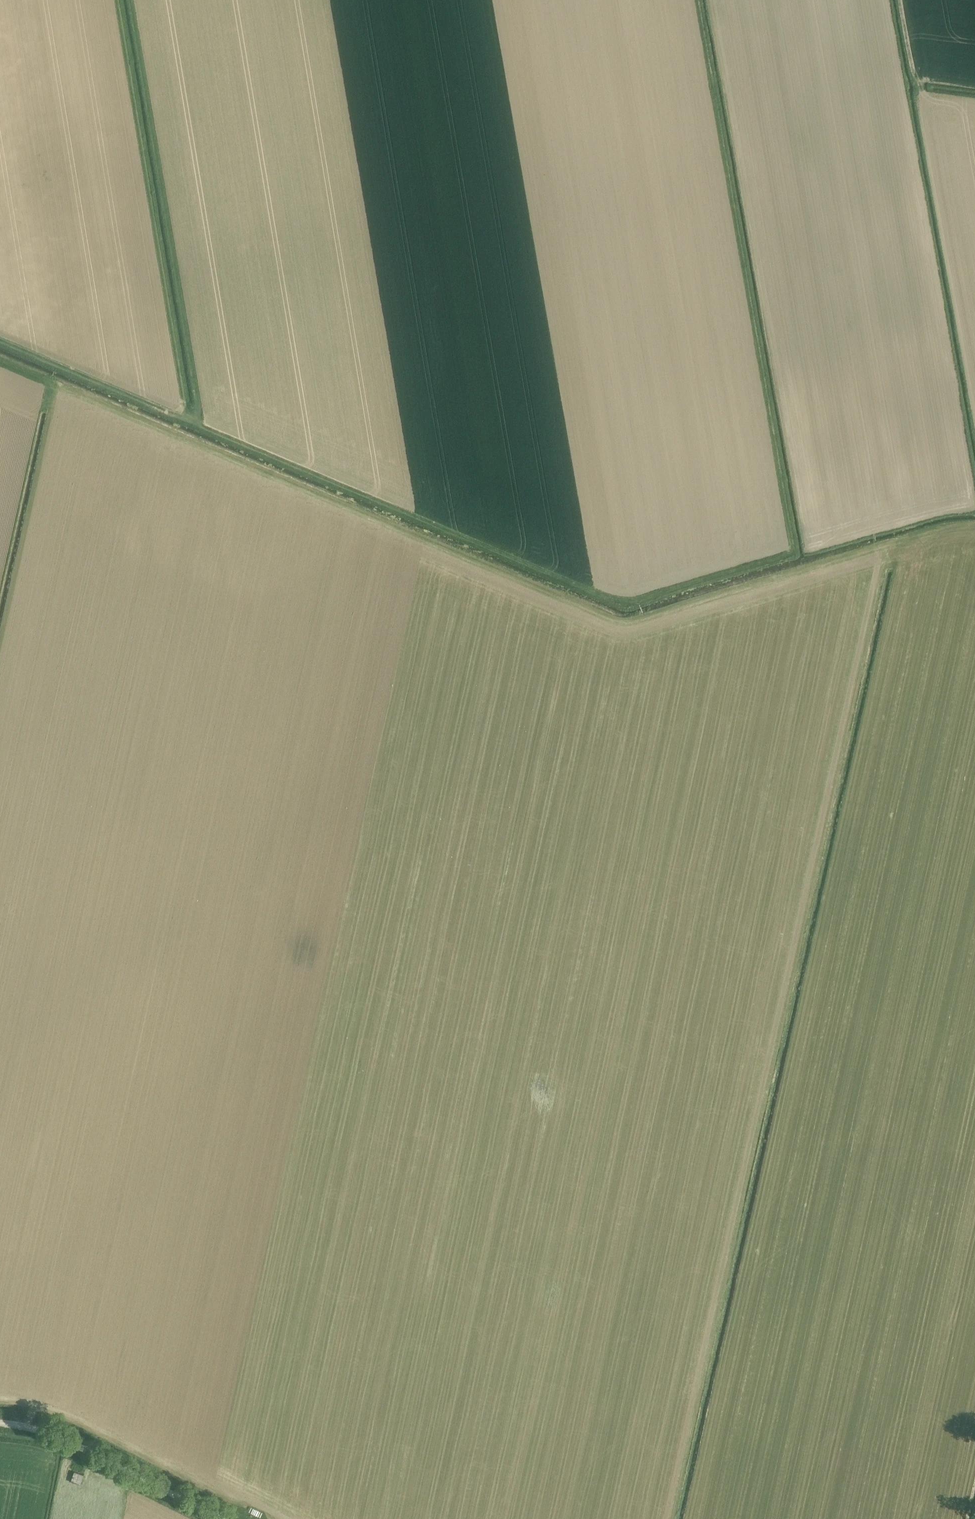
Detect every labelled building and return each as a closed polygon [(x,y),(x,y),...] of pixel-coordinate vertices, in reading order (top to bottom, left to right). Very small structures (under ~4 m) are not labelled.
[(80,1483),(82,1474),(74,1472),(72,1481),(80,1483)]
